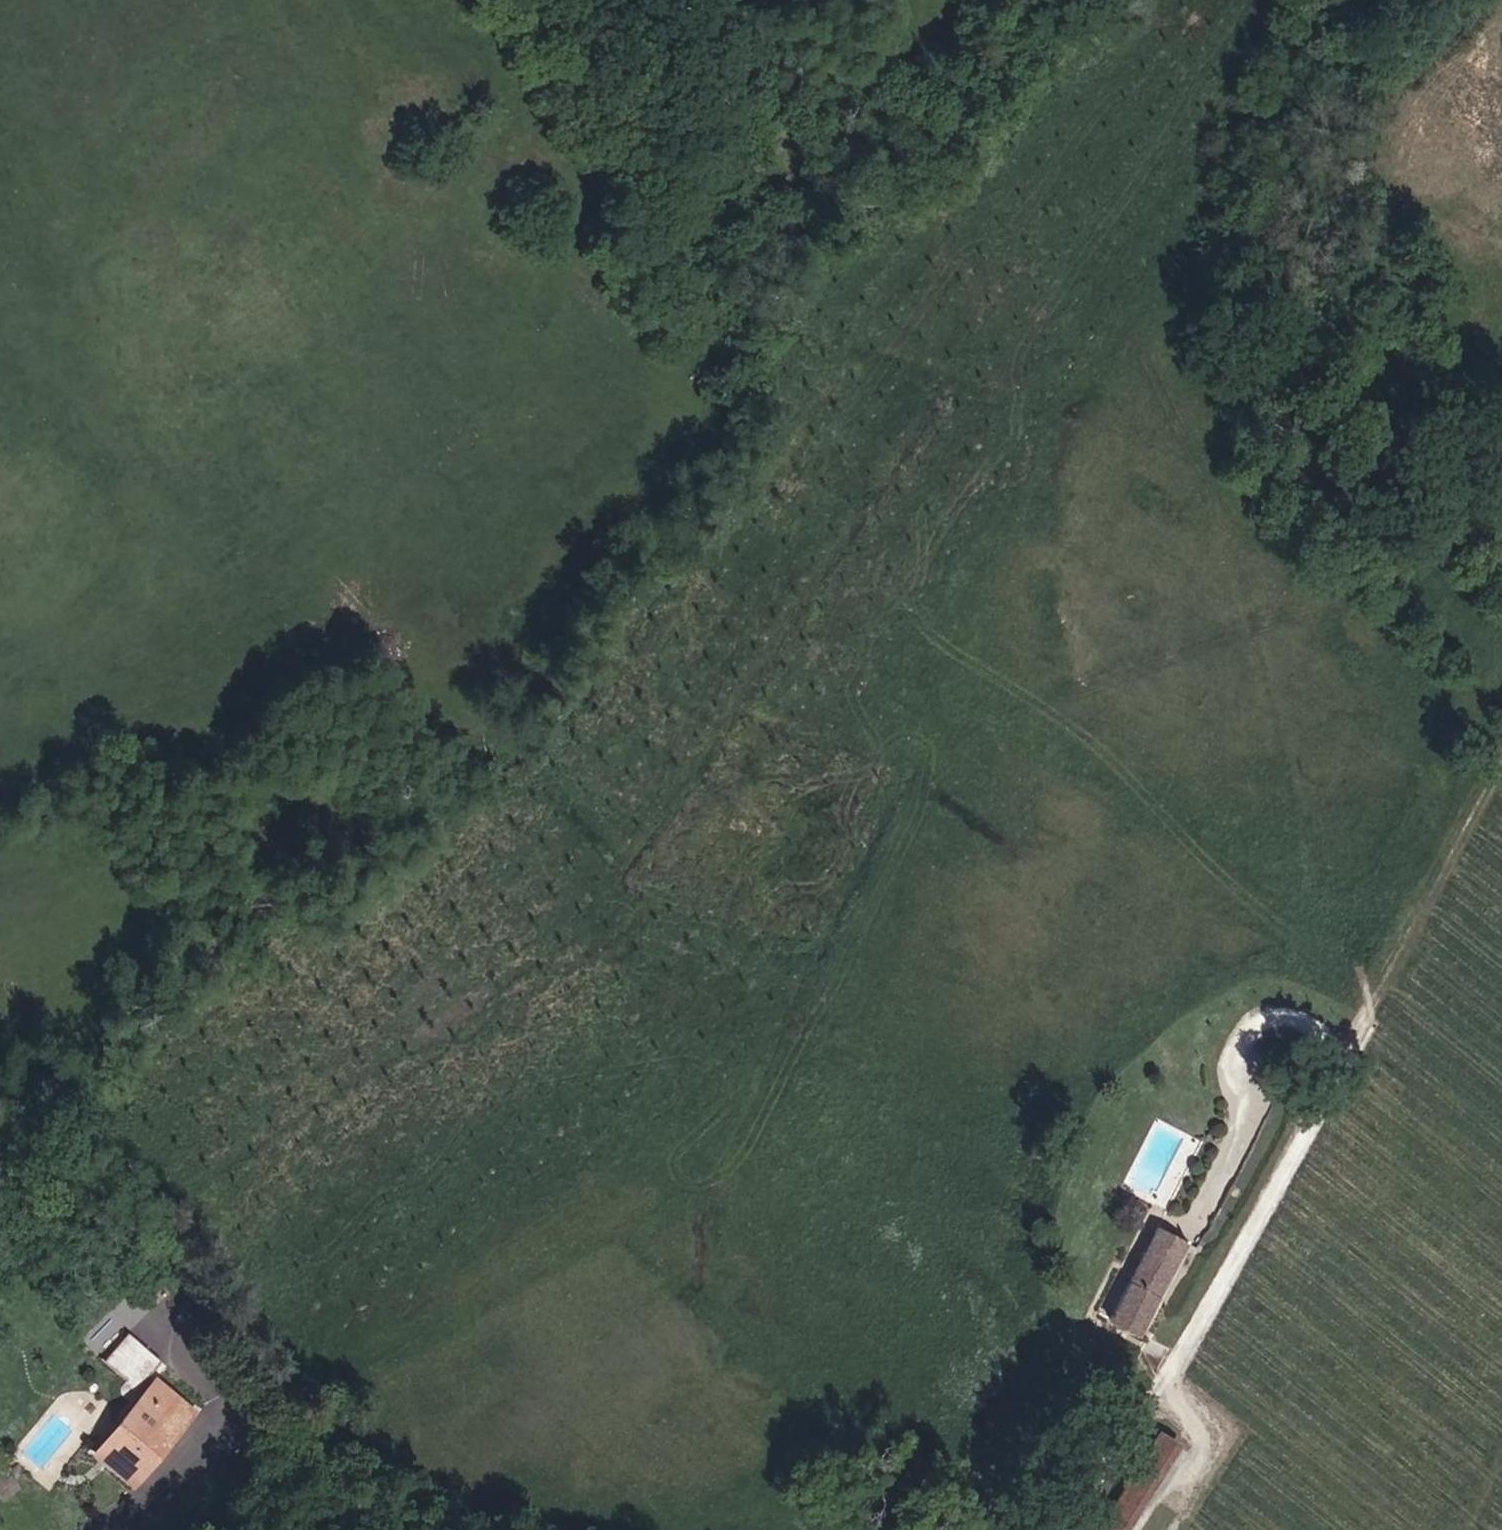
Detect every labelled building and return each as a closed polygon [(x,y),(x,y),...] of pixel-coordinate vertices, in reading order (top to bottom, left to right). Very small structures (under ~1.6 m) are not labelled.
[(1132,1326),(1181,1235),(1157,1223),(1109,1313),(1132,1326)] [(161,1355),(130,1325),(106,1350),(136,1380),(161,1355)] [(156,1378),(146,1388),(120,1415),(116,1412),(87,1443),(133,1487),(142,1478),(199,1415),(163,1384),(156,1378)] [(1189,1433),(1162,1418),(1095,1529),(1131,1529),(1189,1433)]
